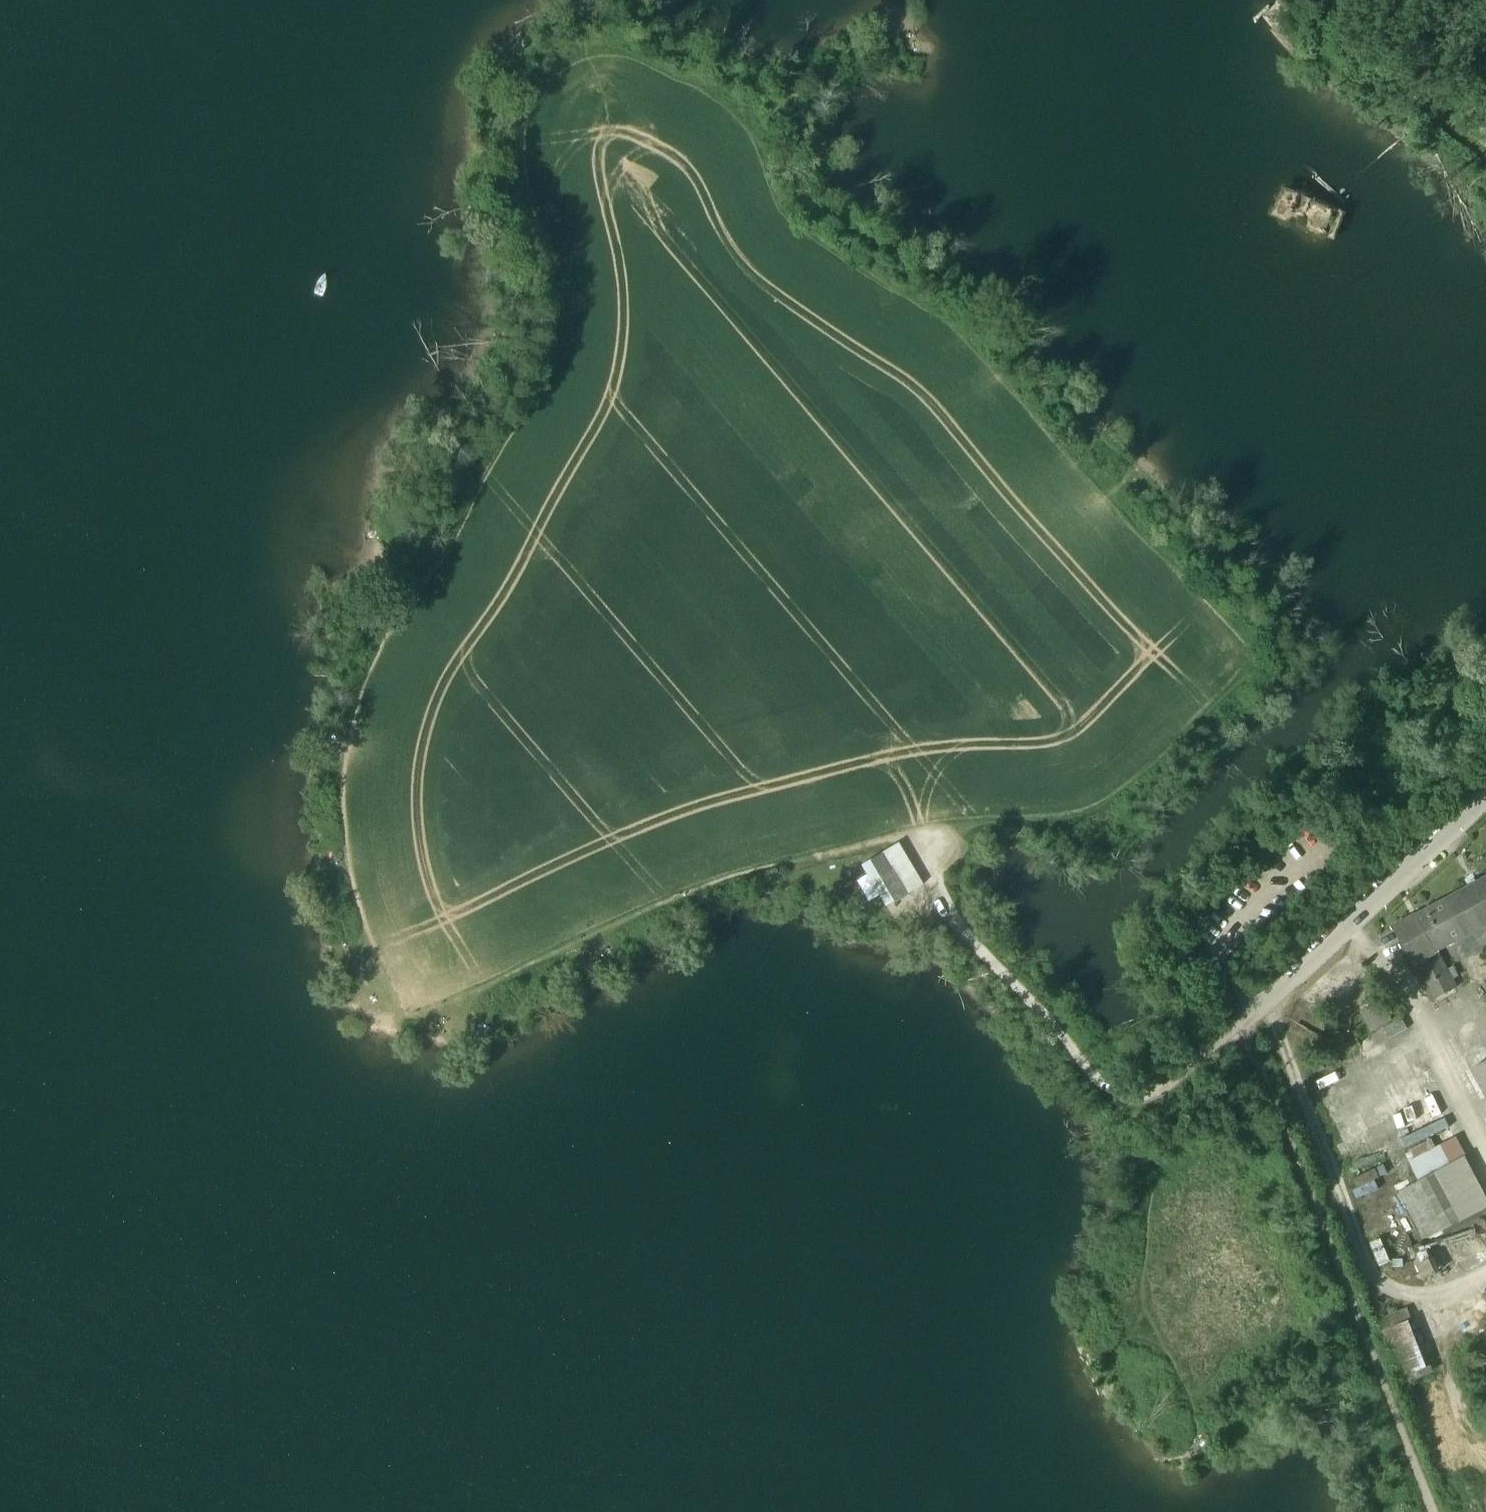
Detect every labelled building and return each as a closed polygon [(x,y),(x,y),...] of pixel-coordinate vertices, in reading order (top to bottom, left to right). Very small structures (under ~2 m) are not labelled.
[(915,890),(902,866),(891,872),(904,896),(915,890)] [(904,896),(891,872),(880,878),(893,902),(904,896)] [(1417,917),(1437,953),(1485,927),(1485,881),(1417,917)] [(1437,953),(1417,917),(1397,928),(1416,964),(1437,953)] [(1437,953),(1416,964),(1435,1000),(1456,989),(1437,953)] [(1382,1000),(1361,1011),(1372,1032),(1393,1020),(1382,1000)] [(1402,1019),(1383,1030),(1388,1039),(1408,1029),(1402,1019)] [(1473,1070),(1485,1095),(1485,1063),(1473,1070)] [(1455,1138),(1410,1162),(1419,1181),(1464,1158),(1455,1138)] [(1398,1193),(1424,1242),(1443,1231),(1447,1239),(1485,1219),(1485,1200),(1464,1158),(1419,1181),(1398,1193)] [(1421,1262),(1428,1280),(1445,1273),(1437,1255),(1421,1262)] [(1406,1310),(1380,1320),(1404,1384),(1430,1374),(1406,1310)]
